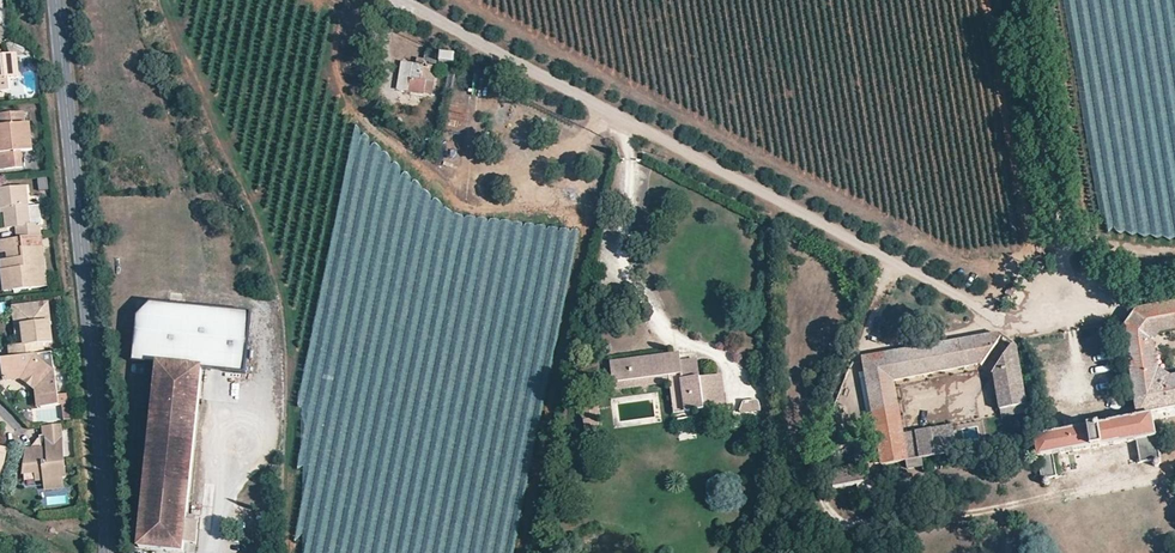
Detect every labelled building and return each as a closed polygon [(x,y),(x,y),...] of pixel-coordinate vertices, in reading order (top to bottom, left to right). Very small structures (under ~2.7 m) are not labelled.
[(455,63),(455,53),(440,50),(439,61),(455,63)] [(11,92),(10,80),(20,79),(18,57),(3,58),(0,51),(0,92),(11,92)] [(416,63),(410,62),(409,78),(434,80),(436,65),(424,63),(423,57),(416,56),(416,63)] [(408,91),(409,78),(410,62),(401,61),(397,89),(408,91)] [(22,168),(21,152),(32,150),(30,125),(24,126),(23,112),(0,115),(0,170),(22,168)] [(39,190),(48,189),(46,176),(37,178),(39,190)] [(1174,237),(1174,181),(1163,180),(1163,204),(1141,204),(1140,213),(1133,213),(1133,203),(1117,202),(1116,214),(1108,214),(1107,235),(1174,237)] [(21,238),(41,237),(40,224),(30,226),(26,188),(0,190),(0,210),(4,210),(6,228),(16,227),(17,239),(21,238)] [(41,237),(21,238),(23,250),(37,248),(42,247),(41,236),(41,237)] [(17,239),(0,241),(0,248),(0,252),(7,252),(11,251),(12,260),(8,261),(5,261),(6,272),(11,271),(13,290),(45,287),(44,277),(46,277),(43,257),(38,257),(37,248),(23,250),(21,238),(17,239)] [(4,291),(13,290),(11,271),(6,272),(5,261),(1,261),(4,291)] [(1174,378),(1174,372),(1170,373),(1158,366),(1154,341),(1161,333),(1174,330),(1174,300),(1136,307),(1126,318),(1121,327),(1130,387),(1174,378)] [(132,360),(156,362),(202,367),(242,370),(250,312),(151,302),(138,314),(132,360)] [(24,347),(17,348),(9,348),(10,360),(43,356),(42,345),(52,344),(48,305),(36,306),(37,312),(21,314),(24,347)] [(13,308),(17,348),(24,347),(21,314),(37,312),(36,306),(13,308)] [(980,363),(1001,336),(1000,332),(861,355),(880,464),(881,464),(904,461),(928,457),(954,452),(957,451),(952,422),(936,425),(904,432),(894,381),(980,363)] [(1027,404),(1016,343),(1011,343),(991,372),(998,408),(999,410),(1024,404),(1027,404)] [(726,406),(722,373),(700,376),(698,358),(681,361),(680,353),(610,361),(613,391),(669,385),(674,413),(726,406)] [(43,356),(10,360),(1,361),(2,377),(24,375),(37,385),(40,408),(57,406),(52,355),(43,356)] [(156,362),(137,549),(171,552),(184,552),(185,544),(187,520),(202,367),(156,362)] [(36,409),(40,408),(37,385),(24,375),(2,377),(3,381),(19,379),(34,390),(36,409)] [(1042,486),(1050,484),(1048,478),(1056,477),(1053,455),(1134,439),(1138,462),(1149,461),(1153,466),(1156,467),(1159,465),(1159,461),(1152,412),(1174,407),(1174,378),(1130,387),(1134,415),(1031,437),(1042,486)] [(654,416),(652,398),(622,402),(618,404),(620,420),(654,416)] [(600,430),(597,400),(580,402),(584,432),(600,430)] [(759,411),(758,400),(744,401),(738,414),(759,411)] [(1026,412),(1024,404),(999,410),(998,408),(998,416),(1026,412)] [(828,415),(830,435),(849,432),(844,413),(828,415)] [(61,424),(44,426),(45,435),(40,436),(42,448),(27,450),(24,474),(37,472),(38,480),(45,479),(46,489),(64,487),(63,477),(67,477),(61,424)] [(4,467),(9,449),(0,447),(0,467),(4,467)] [(957,464),(954,452),(928,457),(904,461),(906,469),(923,467),(924,470),(957,464)] [(883,478),(881,464),(880,464),(844,474),(842,470),(830,472),(832,489),(861,483),(874,480),(883,478)] [(876,494),(874,480),(861,483),(864,496),(876,494)] [(187,520),(185,544),(196,545),(199,521),(187,520)]
